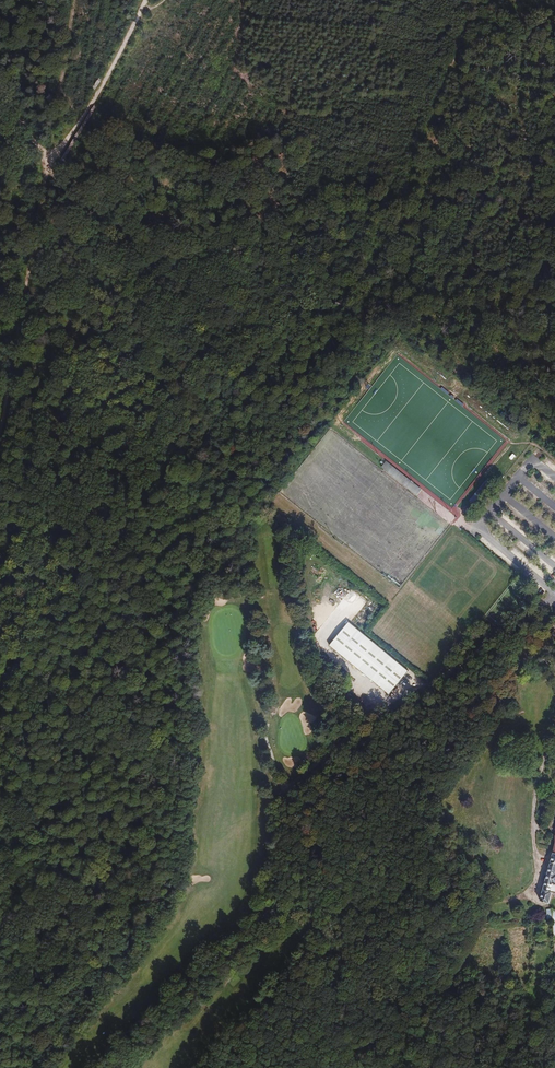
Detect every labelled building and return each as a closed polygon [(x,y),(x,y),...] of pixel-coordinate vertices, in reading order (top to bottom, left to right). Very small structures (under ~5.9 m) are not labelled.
[(407,672),(346,624),(326,647),(386,695),(407,672)] [(551,857),(546,872),(545,877),(539,899),(549,902),(549,896),(551,896),(552,892),(550,891),(552,883),(551,882),(554,871),(554,858),(551,857)]
